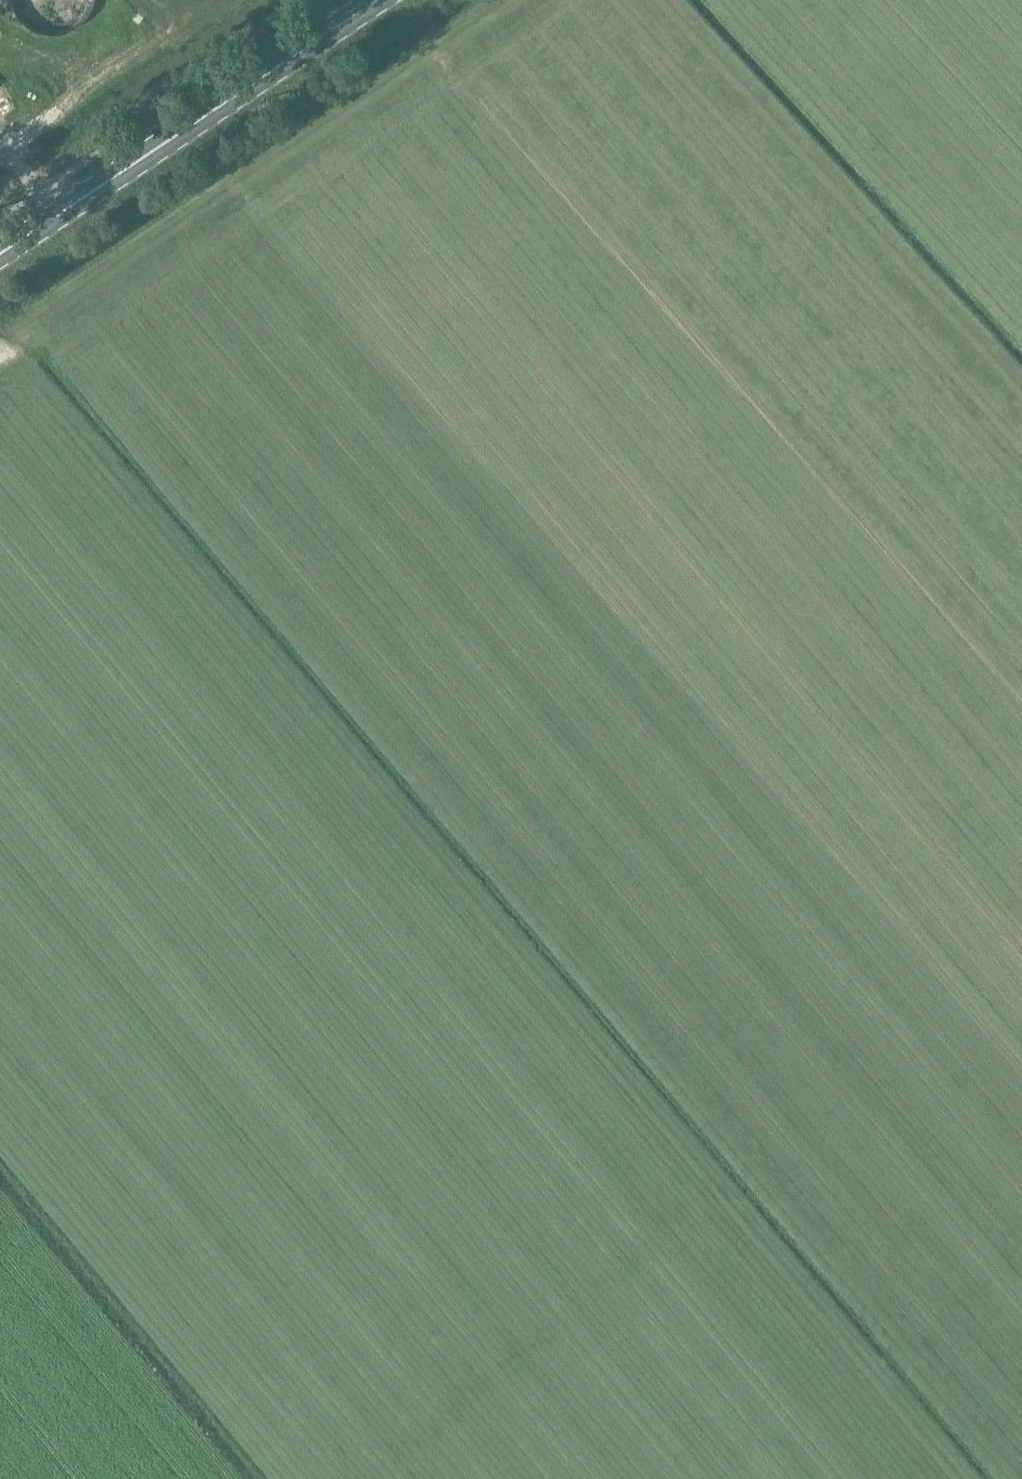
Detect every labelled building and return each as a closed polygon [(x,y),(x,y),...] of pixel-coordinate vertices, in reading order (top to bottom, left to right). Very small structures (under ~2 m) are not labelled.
[(11,0),(13,7),(16,14),(21,19),(26,24),(32,28),(39,31),(45,33),(53,33),(60,33),(67,31),(73,28),(79,24),(84,19),(89,13),(90,12),(93,5),(94,0),(11,0)]
